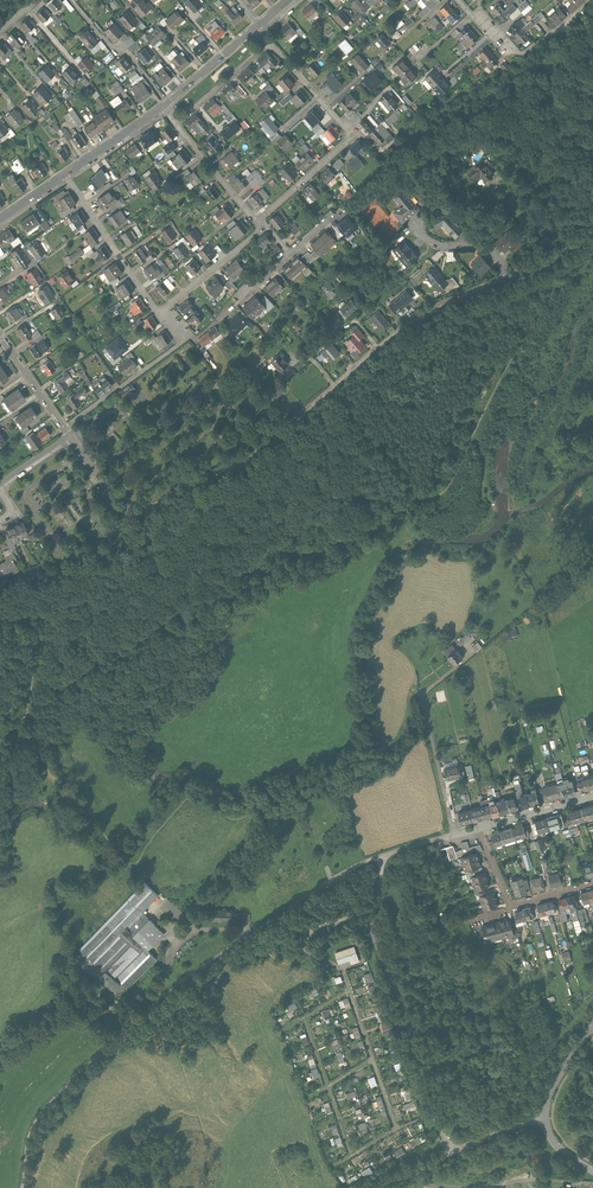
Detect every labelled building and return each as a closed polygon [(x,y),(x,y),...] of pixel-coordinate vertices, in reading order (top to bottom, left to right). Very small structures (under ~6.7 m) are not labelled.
[(54,12),(64,4),(61,2),(60,0),(58,0),(57,0),(51,0),(47,4),(54,12)] [(64,4),(70,12),(73,9),(66,0),(64,0),(61,2),(64,4)] [(143,0),(134,0),(130,4),(141,17),(150,9),(146,4),(143,0)] [(198,0),(189,0),(186,2),(195,13),(203,6),(198,0)] [(261,2),(259,0),(244,0),(253,10),(261,2)] [(360,0),(350,0),(362,13),(363,14),(368,9),(363,3),(360,0)] [(363,3),(368,9),(376,2),(374,0),(366,0),(363,3)] [(411,1),(410,1),(404,6),(409,11),(421,0),(413,0),(411,1)] [(431,10),(438,4),(434,0),(430,3),(428,0),(422,0),(423,0),(427,5),(431,10)] [(516,0),(507,0),(501,5),(500,4),(493,10),(498,16),(513,3),(516,0)] [(516,0),(513,3),(518,8),(522,13),(529,6),(523,0),(516,0)] [(573,14),(587,1),(586,0),(569,0),(570,2),(566,6),(573,14)] [(149,2),(146,4),(150,9),(154,13),(156,10),(149,2)] [(309,3),(300,11),(306,19),(316,10),(309,3)] [(447,3),(440,9),(447,16),(454,10),(447,3)] [(513,3),(498,16),(503,22),(511,16),(510,15),(518,8),(513,3)] [(230,10),(225,4),(220,8),(225,14),(230,10)] [(380,10),(385,15),(392,9),(387,4),(380,10)] [(418,13),(423,18),(431,10),(427,5),(424,8),(418,13)] [(234,6),(230,10),(234,15),(238,11),(234,6)] [(42,8),(35,14),(43,23),(51,15),(46,10),(45,11),(42,8)] [(522,13),(518,8),(510,15),(511,16),(514,19),(522,13)] [(546,20),(553,28),(566,16),(559,8),(556,12),(554,10),(548,14),(550,16),(546,20)] [(353,20),(343,9),(335,16),(345,27),(353,20)] [(235,25),(243,17),(238,11),(234,15),(230,10),(225,14),(235,25)] [(454,10),(447,16),(453,24),(458,19),(457,18),(459,16),(454,10)] [(135,19),(128,11),(119,19),(129,30),(138,23),(135,19)] [(169,22),(175,29),(185,20),(177,11),(167,20),(169,22)] [(361,25),(367,19),(362,13),(356,18),(361,25)] [(164,27),(169,22),(167,20),(165,17),(160,22),(164,27)] [(435,26),(439,22),(435,17),(430,20),(435,26)] [(27,32),(28,31),(36,25),(32,20),(30,21),(27,18),(20,24),(27,32)] [(412,18),(404,25),(408,30),(416,23),(412,18)] [(115,43),(120,39),(125,34),(113,19),(106,24),(109,27),(105,31),(115,43)] [(210,25),(209,26),(208,27),(207,28),(211,33),(220,26),(215,21),(211,24),(210,25)] [(94,24),(101,32),(103,31),(96,22),(94,24)] [(444,27),(439,22),(435,26),(432,28),(437,33),(444,27)] [(288,24),(280,31),(290,42),(298,34),(296,32),(288,24)] [(514,36),(521,29),(517,24),(509,30),(514,36)] [(151,40),(155,45),(166,35),(158,26),(147,36),(151,40)] [(217,40),(225,33),(220,26),(211,33),(217,40)] [(466,39),(473,32),(467,26),(460,32),(466,39)] [(454,38),(460,32),(457,29),(451,34),(454,38)] [(522,29),(521,29),(514,36),(521,44),(528,39),(524,33),(525,32),(522,29)] [(17,31),(16,32),(14,30),(7,36),(15,45),(18,48),(25,42),(20,37),(21,36),(17,31)] [(33,38),(28,31),(27,32),(24,34),(30,41),(33,38)] [(79,38),(90,50),(98,43),(87,31),(79,38)] [(397,31),(391,36),(396,41),(402,36),(397,31)] [(473,32),(466,39),(463,41),(468,47),(468,48),(479,39),(473,32)] [(123,43),(129,37),(126,33),(125,34),(120,39),(123,43)] [(382,46),(384,49),(392,42),(389,39),(388,40),(382,33),(380,35),(375,39),(378,42),(382,46)] [(146,34),(142,37),(147,43),(151,40),(147,36),(146,34)] [(202,35),(196,39),(197,40),(199,43),(205,38),(202,35)] [(123,43),(128,48),(135,42),(130,37),(129,37),(123,43)] [(346,54),(353,48),(345,38),(337,45),(346,54)] [(4,60),(5,59),(12,52),(5,43),(4,44),(1,41),(0,42),(0,55),(1,56),(4,60)] [(101,41),(98,43),(101,47),(104,50),(106,47),(101,41)] [(198,56),(207,48),(201,41),(199,43),(193,48),(192,49),(198,56)] [(468,47),(463,41),(459,44),(453,49),(456,53),(459,50),(461,52),(468,47)] [(135,42),(128,48),(132,54),(133,54),(140,48),(135,42)] [(98,43),(90,50),(93,54),(101,47),(98,43)] [(15,45),(12,47),(18,54),(21,51),(18,48),(15,45)] [(409,50),(414,56),(420,50),(416,45),(409,50)] [(145,48),(137,54),(144,63),(152,58),(145,48)] [(486,48),(480,54),(486,61),(492,55),(486,48)] [(168,55),(172,60),(178,54),(174,50),(168,55)] [(266,51),(257,60),(263,66),(264,67),(269,63),(273,66),(277,62),(266,51)] [(182,71),(190,63),(184,56),(182,58),(178,54),(172,60),(182,71)] [(187,54),(184,56),(190,63),(193,60),(187,54)] [(360,54),(350,62),(361,74),(366,69),(370,65),(360,54)] [(492,55),(486,61),(488,63),(485,65),(490,71),(497,65),(496,64),(498,62),(492,55)] [(86,57),(78,65),(85,73),(94,66),(86,57)] [(124,57),(116,63),(119,67),(124,74),(132,67),(124,57)] [(314,61),(307,67),(317,78),(324,72),(314,61)] [(400,78),(410,69),(403,61),(393,70),(400,78)] [(374,62),(371,64),(374,67),(377,70),(381,74),(384,71),(382,68),(384,66),(380,62),(376,65),(374,62)] [(500,65),(505,71),(509,68),(503,62),(500,65)] [(161,63),(155,68),(158,72),(164,67),(161,63)] [(45,65),(37,73),(46,83),(54,75),(51,72),(45,65)] [(80,78),(70,66),(61,74),(72,86),(80,78)] [(166,68),(173,78),(176,76),(168,66),(166,68)] [(263,66),(258,71),(262,75),(267,71),(264,67),(263,66)] [(124,74),(119,67),(115,71),(120,77),(124,74)] [(154,75),(163,86),(173,78),(166,68),(164,67),(158,72),(154,75)] [(249,68),(240,76),(246,82),(247,81),(252,77),(255,74),(249,68)] [(410,69),(400,78),(407,86),(416,77),(410,69)] [(56,78),(57,79),(58,79),(60,77),(56,72),(54,70),(51,72),(54,75),(56,78)] [(424,78),(431,87),(441,80),(438,77),(439,76),(434,70),(424,78)] [(140,78),(134,71),(127,76),(133,83),(140,78)] [(384,81),(376,72),(372,75),(365,82),(373,91),(384,81)] [(286,92),(288,90),(295,84),(287,74),(278,82),(280,84),(285,90),(286,92)] [(54,75),(46,83),(48,85),(56,78),(54,75)] [(334,76),(322,86),(331,96),(335,92),(343,85),(334,76)] [(81,79),(80,80),(80,81),(86,87),(90,84),(83,77),(81,79)] [(80,78),(72,86),(73,87),(80,81),(80,80),(81,79),(80,78)] [(441,80),(431,87),(439,96),(449,87),(442,78),(441,80)] [(111,87),(117,95),(123,90),(117,82),(111,87)] [(132,90),(142,103),(153,95),(152,94),(145,85),(143,82),(132,90)] [(145,85),(152,94),(154,93),(147,83),(145,85)] [(230,84),(223,91),(231,100),(235,96),(238,93),(234,89),(230,84)] [(264,90),(267,93),(274,100),(277,96),(272,91),(274,89),(270,84),(264,90)] [(285,90),(280,84),(277,87),(282,93),(285,90)] [(245,94),(238,86),(234,89),(238,93),(241,96),(242,97),(245,94)] [(41,87),(33,94),(42,104),(50,97),(41,87)] [(283,99),(291,93),(288,90),(286,92),(285,90),(282,93),(280,95),(283,99)] [(293,97),(301,106),(308,99),(301,90),(294,96),(293,97)] [(95,100),(96,99),(101,96),(97,92),(92,96),(95,100)] [(257,102),(265,110),(275,101),(274,100),(267,93),(257,102)] [(291,100),(293,97),(294,96),(291,93),(283,99),(280,102),(284,106),(291,100)] [(380,99),(391,112),(398,105),(387,93),(380,99)] [(343,109),(347,113),(352,108),(358,103),(350,95),(348,97),(347,95),(338,104),(341,107),(340,108),(342,110),(343,109)] [(103,109),(107,106),(101,96),(96,99),(103,109)] [(116,107),(123,102),(119,96),(111,102),(115,108),(116,107)] [(54,97),(51,99),(58,106),(60,104),(54,97)] [(298,108),(301,106),(293,97),(291,100),(298,108)] [(213,98),(204,106),(213,116),(222,109),(220,106),(213,98)] [(27,100),(20,106),(29,116),(36,110),(27,100)] [(116,107),(121,114),(131,108),(126,100),(123,102),(116,107)] [(220,106),(222,109),(228,116),(232,113),(223,103),(220,106)] [(312,117),(317,123),(324,117),(316,107),(305,118),(307,121),(312,117)] [(352,108),(347,113),(345,115),(353,123),(362,114),(359,111),(357,114),(352,108)] [(384,121),(382,123),(386,129),(400,117),(399,116),(401,114),(397,109),(384,121)] [(13,110),(5,117),(15,128),(23,121),(13,110)] [(74,110),(71,112),(81,127),(85,124),(74,110)] [(103,131),(115,123),(107,110),(94,118),(96,121),(103,131)] [(64,116),(73,129),(74,127),(78,133),(79,133),(83,130),(81,127),(71,112),(70,113),(64,116)] [(49,113),(43,117),(46,122),(52,118),(49,113)] [(225,119),(229,124),(234,121),(235,122),(238,120),(232,113),(228,116),(225,119)] [(197,115),(188,123),(198,135),(202,132),(205,135),(210,131),(197,115)] [(368,115),(359,124),(365,130),(364,131),(366,133),(367,132),(370,135),(378,126),(373,120),(368,115)] [(378,115),(373,120),(378,126),(382,123),(384,121),(378,115)] [(270,117),(269,116),(260,124),(271,136),(277,131),(280,129),(273,121),(270,117)] [(92,138),(103,131),(96,121),(85,128),(92,138)] [(229,124),(221,131),(228,139),(240,128),(235,122),(234,121),(229,124)] [(0,122),(0,139),(8,131),(0,122)] [(52,127),(57,133),(61,130),(56,123),(51,126),(52,127)] [(382,123),(378,126),(392,141),(395,144),(398,141),(386,129),(382,123)] [(318,132),(323,127),(320,124),(315,129),(318,132)] [(327,131),(323,135),(330,142),(339,134),(332,126),(327,131)] [(392,141),(378,126),(370,135),(383,149),(392,141)] [(71,139),(78,149),(87,144),(79,133),(78,133),(74,127),(73,129),(71,130),(75,136),(72,138),(71,139)] [(169,127),(162,133),(169,142),(171,140),(176,136),(169,127)] [(320,138),(323,135),(327,131),(323,127),(318,132),(316,134),(320,138)] [(68,141),(71,139),(72,138),(65,129),(62,131),(68,141)] [(151,130),(141,137),(143,140),(148,147),(158,140),(151,130)] [(281,135),(277,131),(271,136),(270,138),(273,141),(281,135)] [(281,135),(273,141),(276,145),(279,143),(284,138),(281,135)] [(205,144),(214,155),(223,147),(214,136),(208,142),(205,144)] [(279,143),(286,150),(293,144),(286,136),(284,138),(279,143)] [(143,140),(139,143),(145,151),(149,148),(148,147),(143,140)] [(177,148),(171,140),(169,142),(163,147),(169,154),(174,151),(177,148)] [(139,141),(136,143),(141,151),(142,153),(145,151),(139,143),(139,141)] [(53,150),(59,146),(56,142),(50,146),(53,150)] [(358,142),(350,149),(356,156),(364,149),(358,142)] [(141,151),(136,143),(127,150),(132,158),(136,155),(141,151)] [(306,152),(310,149),(305,144),(301,147),(306,152)] [(228,146),(217,157),(220,160),(231,150),(232,150),(228,146)] [(64,147),(55,153),(62,163),(70,158),(67,153),(68,152),(64,147)] [(177,155),(172,159),(176,164),(179,168),(191,159),(183,150),(177,155)] [(231,150),(220,160),(222,162),(220,164),(222,167),(224,165),(228,169),(239,159),(231,150)] [(177,155),(174,151),(169,154),(166,157),(170,161),(172,159),(177,155)] [(314,161),(306,152),(300,159),(297,155),(291,160),(303,172),(314,161)] [(357,156),(349,163),(356,170),(363,163),(357,156)] [(340,158),(332,165),(337,170),(344,164),(340,158)] [(481,174),(485,179),(493,171),(483,160),(472,170),(478,176),(481,174)] [(12,168),(17,175),(24,171),(19,163),(12,168)] [(34,169),(40,178),(47,173),(44,169),(46,167),(43,163),(34,169)] [(290,182),(298,176),(288,164),(281,171),(290,182)] [(127,170),(132,178),(134,176),(138,173),(133,166),(127,170)] [(329,167),(320,175),(328,184),(336,176),(334,174),(336,173),(333,169),(331,170),(329,167)] [(188,168),(174,179),(178,184),(187,177),(192,173),(188,168)] [(195,186),(196,187),(202,182),(206,179),(197,168),(192,173),(187,177),(191,181),(195,186)] [(95,175),(87,180),(94,191),(96,190),(105,185),(104,183),(109,180),(102,169),(94,174),(95,175)] [(249,182),(248,183),(252,188),(264,178),(258,170),(256,172),(255,171),(251,174),(247,169),(242,174),(249,182)] [(163,181),(155,170),(152,173),(153,174),(147,178),(146,179),(153,189),(158,185),(163,181)] [(346,181),(339,172),(336,175),(344,183),(346,181)] [(234,180),(242,189),(248,183),(249,182),(242,174),(241,173),(234,180)] [(264,178),(252,188),(257,193),(264,188),(263,187),(275,176),(271,173),(264,178)] [(8,179),(18,194),(27,188),(24,183),(26,182),(22,177),(18,180),(15,175),(8,179)] [(125,183),(131,191),(140,185),(134,176),(132,178),(125,183)] [(192,189),(195,186),(191,181),(187,184),(192,189)] [(105,185),(96,190),(98,193),(111,185),(109,182),(105,185)] [(202,182),(196,187),(199,191),(203,187),(205,186),(202,182)] [(311,182),(302,190),(302,191),(308,197),(310,195),(314,199),(321,194),(320,193),(315,187),(311,182)] [(158,185),(153,189),(151,190),(153,193),(160,188),(158,185)] [(212,186),(206,191),(213,200),(219,195),(212,186)] [(206,191),(203,187),(199,191),(196,193),(199,197),(206,191)] [(55,197),(57,200),(69,192),(67,188),(55,197)] [(257,193),(264,202),(271,196),(264,188),(257,193)] [(392,212),(403,224),(419,211),(401,190),(392,198),(399,206),(392,212)] [(304,200),(308,197),(302,191),(299,193),(304,200)] [(74,205),(77,203),(69,192),(57,200),(65,211),(74,205)] [(111,192),(98,200),(105,211),(111,207),(116,203),(120,201),(116,196),(114,197),(111,192)] [(257,193),(250,199),(257,207),(262,203),(264,202),(257,193)] [(224,221),(234,213),(227,204),(221,209),(217,213),(224,221)] [(76,208),(74,205),(65,211),(62,213),(65,216),(76,208)] [(221,209),(218,205),(209,212),(213,216),(217,213),(221,209)] [(129,219),(121,209),(109,217),(111,220),(110,221),(112,224),(113,223),(116,228),(129,219)] [(72,222),(77,228),(83,224),(88,221),(81,210),(70,218),(72,222)] [(19,221),(27,232),(40,223),(32,212),(19,221)] [(277,213),(270,219),(277,228),(285,222),(277,213)] [(432,221),(436,230),(443,226),(451,221),(446,214),(432,221)] [(358,228),(348,216),(339,224),(344,230),(349,236),(358,228)] [(41,224),(45,230),(51,226),(47,220),(46,220),(41,224)] [(227,226),(231,229),(237,223),(234,220),(227,226)] [(249,230),(241,220),(237,223),(231,229),(239,238),(249,230)] [(335,220),(332,223),(337,229),(340,233),(344,230),(339,224),(335,220)] [(125,227),(128,231),(132,228),(137,225),(134,222),(134,221),(125,227)] [(455,239),(462,234),(451,221),(443,226),(455,239)] [(289,228),(294,233),(300,228),(298,226),(295,223),(289,228)] [(86,228),(83,224),(77,228),(74,230),(76,234),(80,231),(86,228)] [(132,228),(138,237),(143,234),(137,225),(132,228)] [(162,231),(169,241),(178,234),(171,225),(169,226),(162,231)] [(93,227),(86,232),(90,238),(86,240),(89,245),(90,244),(96,240),(100,238),(93,227)] [(138,237),(132,228),(128,231),(121,235),(128,244),(138,237)] [(194,229),(186,235),(195,246),(197,243),(202,240),(194,229)] [(333,233),(329,229),(313,243),(317,248),(322,254),(323,254),(339,240),(338,239),(333,233)] [(337,229),(333,233),(338,239),(342,235),(340,233),(337,229)] [(3,247),(15,239),(8,230),(0,236),(0,242),(3,247)] [(551,249),(554,241),(538,234),(535,241),(551,249)] [(266,235),(258,242),(267,253),(271,249),(269,246),(272,243),(266,235)] [(515,247),(506,236),(496,245),(505,256),(515,247)] [(172,249),(180,261),(191,253),(184,243),(182,241),(179,244),(172,249)] [(33,244),(29,247),(38,259),(45,254),(36,242),(33,244)] [(399,242),(390,250),(398,259),(407,251),(399,242)] [(93,248),(90,244),(89,245),(83,250),(85,253),(93,248)] [(277,244),(273,248),(277,252),(281,248),(277,244)] [(104,245),(96,251),(100,255),(95,259),(99,264),(111,255),(104,245)] [(207,245),(198,253),(207,263),(216,256),(207,245)] [(20,267),(22,269),(27,265),(32,262),(30,260),(20,246),(10,253),(13,257),(20,267)] [(140,247),(133,253),(139,262),(145,258),(147,257),(140,247)] [(81,256),(85,253),(83,250),(82,248),(80,249),(80,248),(78,249),(78,250),(70,257),(73,262),(81,256)] [(85,253),(81,256),(84,260),(95,251),(93,248),(85,253)] [(322,254),(317,248),(312,252),(315,256),(317,258),(322,254)] [(307,263),(315,256),(312,252),(310,250),(302,258),(307,263)] [(415,260),(407,251),(398,259),(406,268),(415,260)] [(68,265),(73,262),(70,257),(68,255),(64,258),(68,265)] [(309,266),(307,263),(302,258),(299,255),(284,269),(294,280),(309,266)] [(471,264),(480,275),(490,266),(481,256),(471,264)] [(20,267),(13,257),(10,259),(17,269),(20,267)] [(27,265),(29,268),(36,263),(33,258),(30,260),(32,262),(27,265)] [(201,268),(193,258),(184,265),(192,275),(201,268)] [(236,259),(226,268),(235,277),(245,268),(236,259)] [(108,277),(111,281),(117,277),(123,273),(115,263),(104,271),(104,272),(108,277)] [(152,264),(144,270),(146,273),(144,274),(146,277),(148,275),(152,280),(157,277),(163,273),(159,268),(157,270),(152,264)] [(435,266),(425,274),(438,290),(443,287),(448,282),(447,281),(435,266)] [(31,270),(25,274),(33,286),(42,280),(43,279),(36,269),(35,267),(31,270)] [(56,278),(64,289),(76,281),(68,269),(56,278)] [(214,279),(206,286),(217,299),(221,295),(220,294),(227,288),(216,276),(213,278),(214,279)] [(264,286),(274,298),(285,288),(284,287),(279,281),(275,276),(264,286)] [(284,277),(279,281),(284,287),(289,283),(284,277)] [(452,277),(447,281),(448,282),(443,287),(447,291),(457,282),(452,277)] [(168,278),(164,281),(172,290),(176,287),(172,283),(168,278)] [(123,299),(134,291),(128,280),(116,288),(123,299)] [(164,281),(157,287),(165,296),(172,290),(164,281)] [(1,305),(10,298),(8,295),(10,293),(8,290),(11,288),(9,285),(0,292),(0,306),(1,305)] [(54,296),(47,285),(38,291),(39,294),(38,294),(41,299),(42,298),(45,302),(54,296)] [(326,294),(330,301),(335,296),(331,292),(332,291),(328,287),(323,292),(326,294)] [(405,288),(387,304),(396,314),(405,306),(414,298),(411,294),(413,293),(411,291),(409,293),(405,288)] [(266,294),(260,299),(267,307),(271,310),(277,305),(266,294)] [(244,306),(255,318),(267,307),(260,299),(256,295),(244,306)] [(146,307),(139,297),(132,302),(134,306),(130,308),(135,315),(146,307)] [(193,314),(198,311),(188,299),(179,307),(185,314),(190,310),(193,314)] [(306,299),(302,302),(306,307),(310,304),(306,299)] [(341,310),(348,318),(358,308),(351,300),(341,310)] [(121,306),(118,303),(109,309),(112,312),(121,306)] [(52,310),(58,317),(65,312),(60,304),(57,306),(52,310)] [(19,317),(22,315),(15,305),(6,312),(5,312),(7,315),(6,316),(8,319),(9,318),(12,322),(19,317)] [(409,310),(405,306),(396,314),(401,318),(409,310)] [(379,310),(371,317),(375,322),(383,330),(390,324),(379,310)] [(193,314),(192,316),(198,323),(204,318),(198,311),(193,314)] [(249,322),(240,313),(226,325),(235,335),(249,322)] [(151,315),(144,320),(151,329),(158,324),(151,315)] [(135,327),(143,321),(141,318),(133,324),(135,327)] [(26,325),(17,332),(18,333),(16,334),(20,339),(21,337),(24,341),(32,335),(32,334),(26,325)] [(215,326),(207,332),(215,342),(223,336),(218,329),(215,326)] [(222,327),(218,329),(223,336),(226,339),(230,337),(222,327)] [(353,333),(355,335),(360,341),(364,337),(358,329),(353,333)] [(32,335),(35,340),(41,335),(37,330),(32,334),(32,335)] [(158,344),(161,349),(171,342),(165,332),(158,337),(155,339),(158,344)] [(207,332),(199,339),(204,345),(206,349),(215,342),(207,332)] [(44,333),(41,335),(35,340),(34,341),(36,344),(38,342),(47,336),(44,333)] [(155,339),(158,337),(156,334),(146,341),(148,344),(151,342),(155,339)] [(348,350),(355,358),(360,353),(359,352),(365,347),(360,341),(355,335),(345,343),(350,348),(348,350)] [(119,355),(128,348),(119,337),(106,347),(113,356),(115,358),(119,355)] [(44,351),(38,342),(36,344),(30,348),(31,350),(30,351),(32,354),(34,353),(36,357),(44,351)] [(330,344),(321,353),(330,363),(340,354),(330,344)] [(206,349),(204,345),(200,348),(208,359),(212,356),(206,349)] [(81,351),(76,355),(79,359),(84,355),(81,351)] [(272,361),(281,371),(289,364),(285,360),(287,358),(282,352),(272,361)] [(122,358),(119,355),(115,358),(113,356),(109,359),(114,365),(122,358)] [(346,355),(343,358),(348,365),(351,362),(346,355)] [(42,365),(49,360),(47,356),(40,361),(42,365)] [(125,376),(138,367),(132,359),(131,357),(118,366),(125,376)] [(42,365),(44,368),(42,369),(44,372),(46,371),(48,374),(56,369),(49,360),(42,365)] [(10,377),(4,367),(0,370),(0,384),(10,377)] [(64,376),(61,378),(63,381),(67,378),(68,380),(73,376),(72,375),(69,370),(63,375),(64,376)] [(105,374),(92,383),(95,388),(99,393),(112,384),(109,379),(105,374)] [(58,388),(61,392),(68,387),(63,381),(61,378),(54,383),(56,385),(54,386),(56,390),(58,388)] [(133,384),(122,391),(126,397),(136,389),(133,384)] [(84,387),(67,399),(69,403),(68,404),(70,407),(71,406),(74,410),(82,404),(78,398),(84,394),(85,395),(88,393),(84,387)] [(4,399),(3,400),(11,411),(17,406),(17,405),(26,398),(19,389),(4,399)] [(24,413),(31,422),(38,417),(31,407),(24,413)] [(31,422),(24,413),(14,420),(21,429),(26,425),(31,422)] [(26,425),(21,429),(25,435),(30,431),(26,425)] [(33,432),(25,438),(33,450),(42,444),(40,442),(50,435),(45,429),(38,434),(39,435),(36,437),(33,432)] [(22,521),(14,525),(21,538),(29,533),(22,521)] [(14,525),(5,530),(7,533),(6,534),(7,537),(8,536),(12,542),(14,540),(15,543),(19,541),(18,539),(21,538),(14,525)] [(34,532),(28,535),(32,542),(38,538),(34,532)] [(8,536),(7,537),(5,538),(10,547),(11,548),(15,546),(16,546),(15,543),(14,540),(12,542),(8,536)] [(10,552),(15,560),(17,558),(14,554),(10,547),(3,551),(5,555),(10,552)] [(0,562),(0,575),(0,576),(11,569),(13,573),(19,569),(14,561),(15,560),(10,552),(5,555),(3,556),(5,559),(0,562)] [(516,629),(505,632),(506,634),(502,635),(504,643),(511,641),(511,638),(518,636),(516,629)] [(470,630),(455,641),(458,646),(474,636),(470,630)] [(483,650),(478,644),(473,649),(478,654),(483,650)] [(464,659),(453,646),(445,654),(455,666),(464,659)] [(586,768),(589,767),(588,764),(590,764),(587,756),(580,758),(582,766),(582,770),(582,772),(584,777),(589,775),(586,768)] [(459,766),(445,769),(446,774),(447,781),(461,778),(459,766)] [(556,775),(558,783),(564,781),(563,778),(562,773),(558,774),(556,775)] [(539,786),(545,785),(542,774),(536,775),(539,786)] [(587,789),(592,787),(592,774),(589,775),(584,777),(587,789)] [(569,780),(569,777),(563,778),(564,781),(558,783),(561,795),(575,791),(572,779),(569,780)] [(578,779),(576,779),(580,791),(587,789),(584,777),(578,779)] [(529,794),(524,795),(521,783),(514,785),(518,797),(520,797),(523,807),(532,805),(529,794)] [(558,783),(543,787),(546,799),(561,795),(558,783)] [(532,790),(531,790),(532,793),(529,794),(532,805),(539,803),(536,789),(532,790)] [(513,798),(507,799),(511,811),(517,810),(513,798)] [(507,799),(500,801),(501,803),(500,803),(503,813),(511,811),(507,799)] [(503,813),(500,803),(496,804),(495,800),(491,801),(495,816),(503,813)] [(491,801),(485,803),(484,801),(482,801),(484,807),(487,818),(495,816),(491,801)] [(582,809),(585,819),(592,817),(592,807),(592,806),(582,809)] [(484,807),(474,810),(477,821),(487,818),(484,807)] [(585,819),(582,809),(575,811),(577,816),(578,815),(580,821),(585,819)] [(474,810),(458,814),(461,825),(477,821),(474,810)] [(575,811),(570,812),(572,817),(568,818),(570,824),(573,823),(580,821),(578,815),(577,816),(575,811)] [(558,816),(547,819),(550,830),(561,826),(560,825),(564,824),(562,816),(558,817),(558,816)] [(547,819),(535,822),(535,824),(532,825),(535,834),(538,833),(550,830),(547,819)] [(523,826),(512,829),(515,840),(526,837),(526,836),(530,835),(527,826),(523,827),(523,826)] [(512,829),(501,832),(504,843),(515,840),(512,829)] [(501,832),(491,835),(493,842),(495,846),(504,843),(501,832)] [(545,850),(542,839),(535,841),(538,852),(545,850)] [(532,867),(526,846),(521,848),(521,850),(519,850),(524,870),(532,867)] [(464,857),(461,858),(463,865),(479,860),(477,854),(475,854),(471,855),(468,856),(464,857)] [(479,860),(463,865),(465,872),(470,870),(476,868),(481,867),(479,860)] [(584,867),(587,877),(592,875),(592,864),(584,867)] [(559,873),(548,876),(551,887),(562,884),(559,873)] [(475,877),(471,878),(471,880),(473,884),(487,880),(485,874),(475,877)] [(542,881),(541,877),(530,881),(534,892),(544,889),(542,881)] [(522,878),(510,881),(512,887),(513,886),(516,897),(527,894),(525,888),(523,881),(522,878)] [(487,880),(473,884),(474,890),(475,891),(481,889),(489,887),(487,880)] [(144,913),(161,896),(146,882),(72,957),(93,977),(101,969),(105,972),(106,971),(120,985),(121,984),(128,991),(158,961),(148,951),(166,934),(144,913)] [(588,891),(583,893),(581,894),(582,898),(581,899),(582,904),(587,903),(587,902),(589,902),(590,907),(592,906),(591,901),(588,891)] [(486,895),(480,897),(482,904),(496,900),(494,893),(486,895)] [(574,896),(572,896),(566,898),(570,912),(573,921),(578,920),(575,908),(578,907),(576,900),(575,900),(574,896)] [(566,898),(561,899),(559,900),(560,904),(559,905),(559,906),(561,913),(566,912),(565,908),(569,907),(570,912),(566,898)] [(496,900),(482,904),(483,911),(490,909),(498,907),(496,900)] [(552,902),(550,903),(550,902),(545,903),(547,914),(549,919),(550,918),(549,913),(556,911),(554,905),(553,906),(552,902)] [(545,903),(539,905),(539,906),(537,906),(538,911),(537,911),(538,916),(547,914),(545,903)] [(530,908),(528,909),(528,908),(522,910),(525,920),(530,919),(530,920),(535,919),(533,912),(531,913),(530,908)] [(522,910),(517,911),(517,912),(515,912),(516,917),(515,917),(516,922),(525,920),(522,910)] [(510,920),(498,923),(503,939),(514,936),(510,920)] [(498,923),(481,928),(484,936),(486,935),(487,938),(490,937),(492,942),(503,939),(498,923)] [(563,962),(571,959),(567,946),(559,949),(563,962)] [(354,947),(335,953),(339,965),(349,961),(351,964),(359,961),(354,947)] [(99,979),(116,996),(124,989),(120,985),(106,971),(105,972),(99,979)] [(316,989),(308,994),(311,999),(319,994),(316,989)] [(294,1003),(286,1007),(289,1012),(297,1007),(294,1003)] [(327,1010),(321,1012),(324,1021),(330,1019),(327,1010)] [(386,1024),(381,1026),(384,1034),(389,1032),(386,1024)] [(358,1027),(352,1029),(355,1038),(360,1036),(358,1027)] [(408,1089),(403,1091),(406,1100),(412,1098),(408,1089)] [(384,1105),(381,1096),(375,1098),(378,1106),(384,1105)] [(360,1109),(355,1111),(358,1119),(363,1118),(360,1109)] [(340,1137),(335,1139),(338,1148),(343,1146),(340,1137)] [(419,1137),(411,1142),(414,1146),(422,1142),(419,1137)] [(401,1148),(394,1152),(396,1157),(404,1152),(401,1148)] [(356,1175),(349,1180),(351,1185),(359,1180),(356,1175)]
